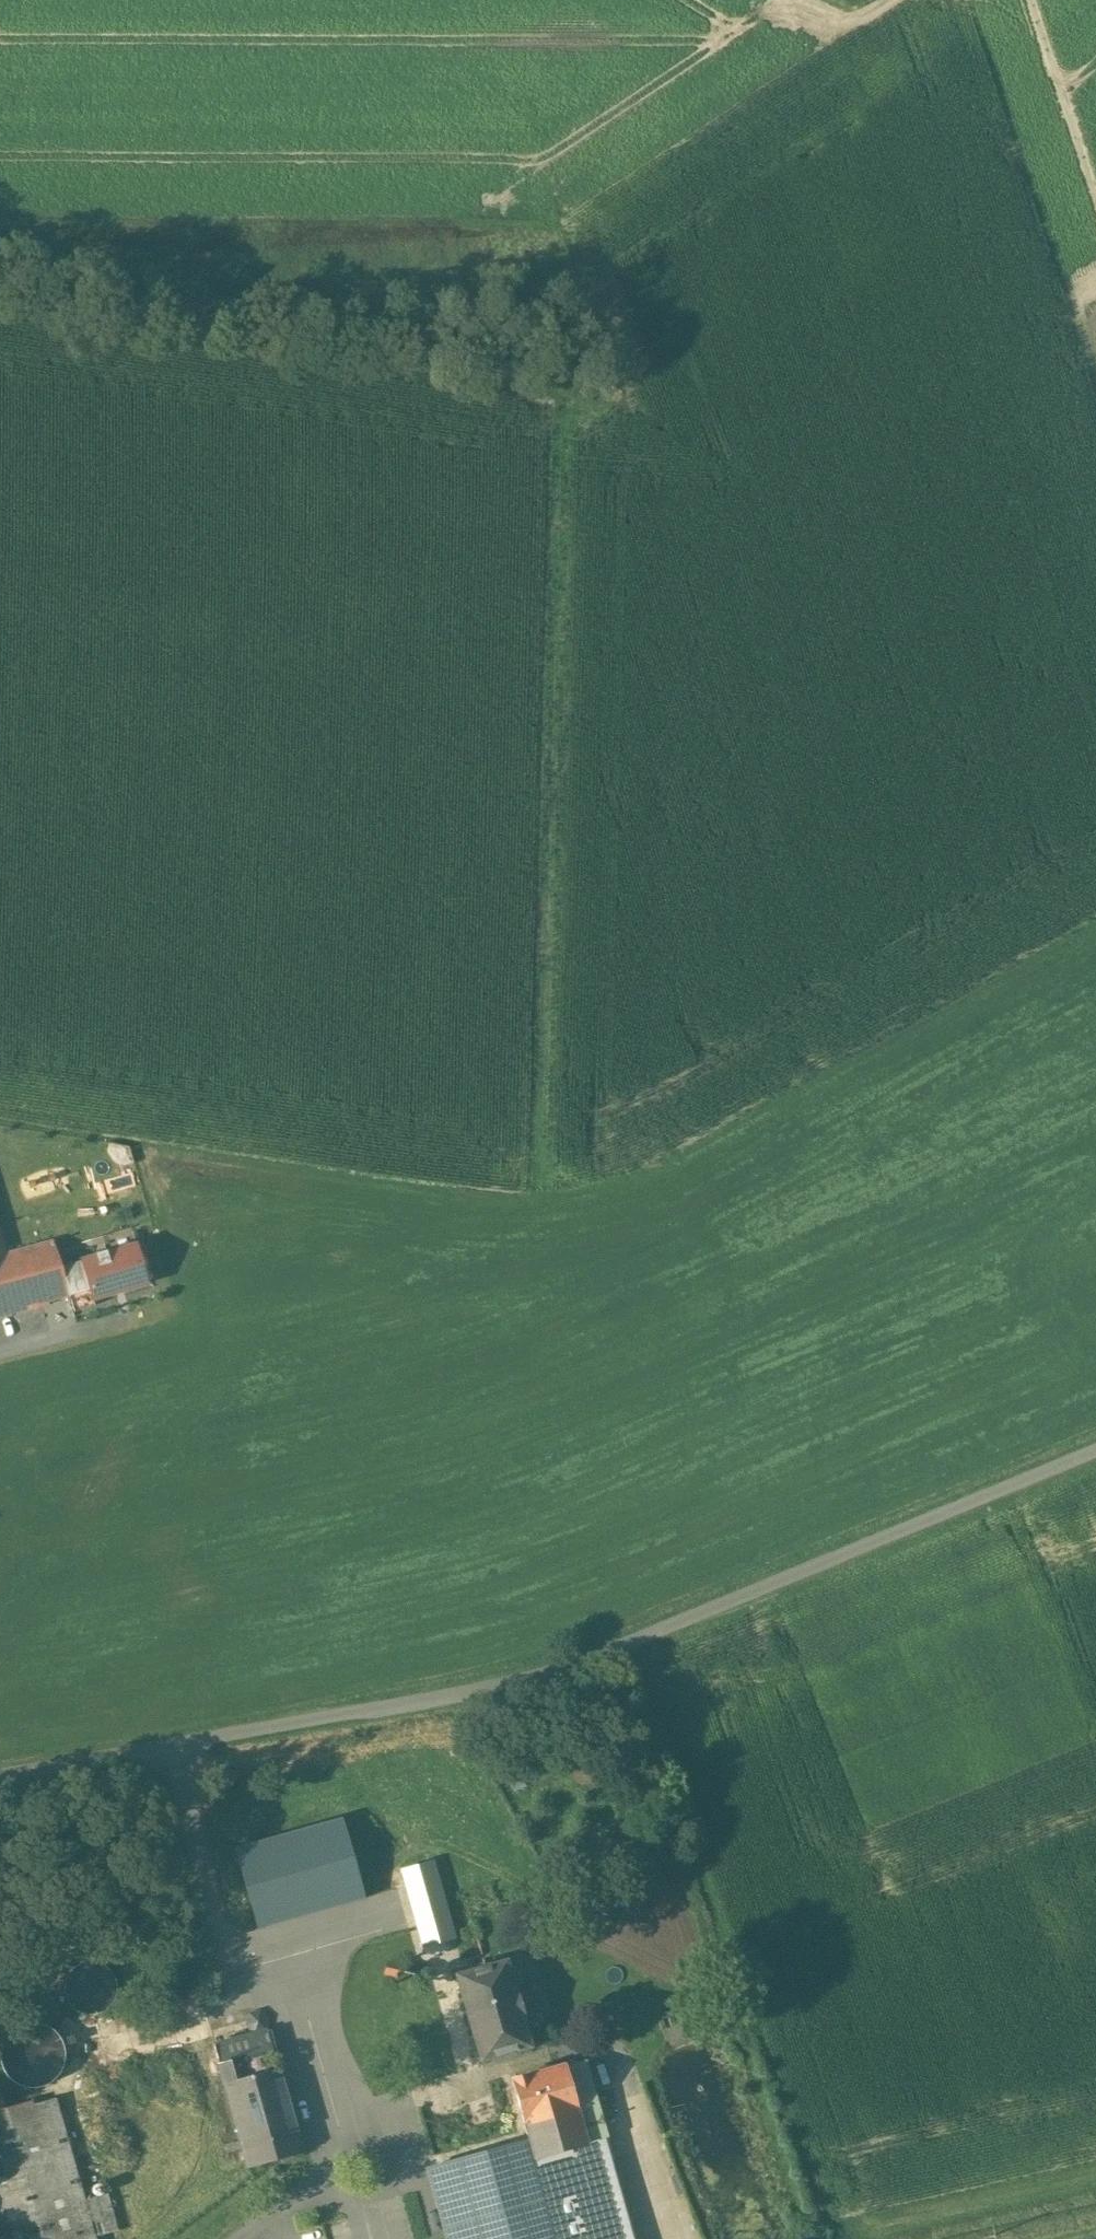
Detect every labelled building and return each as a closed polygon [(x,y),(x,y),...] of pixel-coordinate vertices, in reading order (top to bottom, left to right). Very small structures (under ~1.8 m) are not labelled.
[(70,1296),(70,1294),(69,1295),(61,1268),(53,1240),(5,1254),(0,1238),(0,1316),(70,1296)] [(135,1245),(81,1260),(82,1262),(61,1268),(69,1295),(70,1294),(90,1288),(93,1298),(146,1283),(135,1245)] [(339,1814),(235,1842),(256,1922),(361,1894),(339,1814)] [(67,2001),(74,2009),(83,2013),(92,2015),(102,2012),(110,2007),(115,1998),(117,1988),(115,1978),(109,1970),(100,1964),(90,1962),(80,1965),(72,1970),(66,1980),(65,1990),(67,2001)] [(504,1969),(453,1984),(478,2068),(529,2053),(504,1969)] [(252,2021),(201,2035),(236,2158),(287,2144),(252,2021)] [(32,2024),(27,2024),(23,2025),(19,2027),(15,2029),(11,2032),(8,2035),(6,2039),(4,2043),(2,2047),(1,2051),(1,2056),(2,2060),(3,2065),(4,2069),(7,2073),(9,2076),(13,2079),(16,2082),(20,2084),(25,2085),(29,2086),(33,2086),(38,2086),(42,2085),(46,2083),(50,2081),(54,2078),(57,2075),(59,2071),(61,2067),(63,2063),(64,2059),(64,2054),(64,2050),(62,2045),(61,2041),(59,2037),(56,2034),(53,2031),(49,2028),(45,2026),(41,2025),(36,2024),(32,2024)] [(580,2067),(498,2087),(502,2102),(513,2145),(523,2187),(602,2168),(596,2145),(600,2144),(580,2067)] [(5,2112),(0,2113),(0,2238),(89,2238),(88,2235),(115,2227),(105,2191),(82,2198),(51,2098),(5,2112)] [(502,2102),(430,2120),(441,2163),(513,2145),(502,2102)] [(446,2185),(460,2238),(620,2238),(602,2168),(523,2187),(513,2145),(441,2163),(448,2184),(446,2185)]
